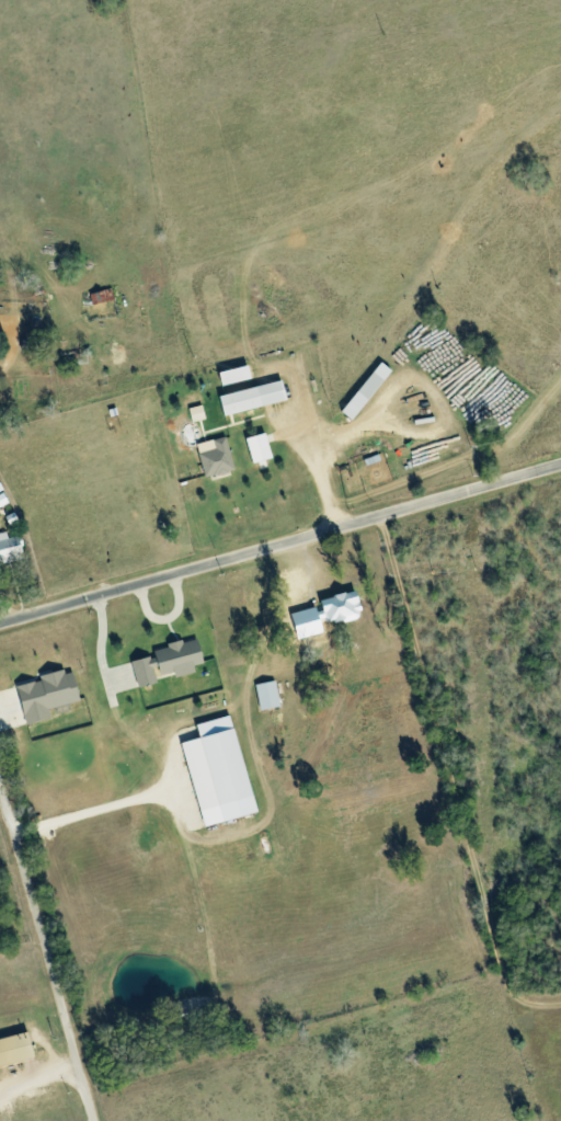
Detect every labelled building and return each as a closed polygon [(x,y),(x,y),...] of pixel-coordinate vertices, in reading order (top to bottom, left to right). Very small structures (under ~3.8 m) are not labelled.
[(87,295),(90,306),(112,299),(109,288),(87,295)] [(388,371),(377,362),(335,412),(346,421),(388,371)] [(218,416),(282,401),(277,381),(239,390),(237,381),(246,379),(243,366),(213,373),(216,387),(224,385),(226,394),(214,396),(218,416)] [(185,409),(189,423),(204,419),(200,405),(185,409)] [(242,438),(248,464),(267,459),(261,434),(242,438)] [(194,444),(201,478),(231,472),(224,437),(194,444)] [(15,537),(7,539),(5,531),(0,533),(0,566),(22,559),(15,537)] [(352,623),(357,600),(321,593),(316,616),(352,623)] [(134,688),(154,683),(153,678),(170,673),(171,678),(192,673),(190,666),(200,664),(194,639),(148,651),(150,656),(127,662),(134,688)] [(70,670),(36,677),(37,681),(13,686),(22,725),(48,719),(46,709),(77,702),(70,670)] [(257,711),(277,708),(273,681),(252,685),(257,711)] [(16,728),(16,690),(0,690),(0,728),(16,728)] [(251,814),(226,716),(191,725),(195,739),(177,744),(198,827),(251,814)] [(39,1055),(34,1031),(0,1041),(0,1067),(39,1055)]
